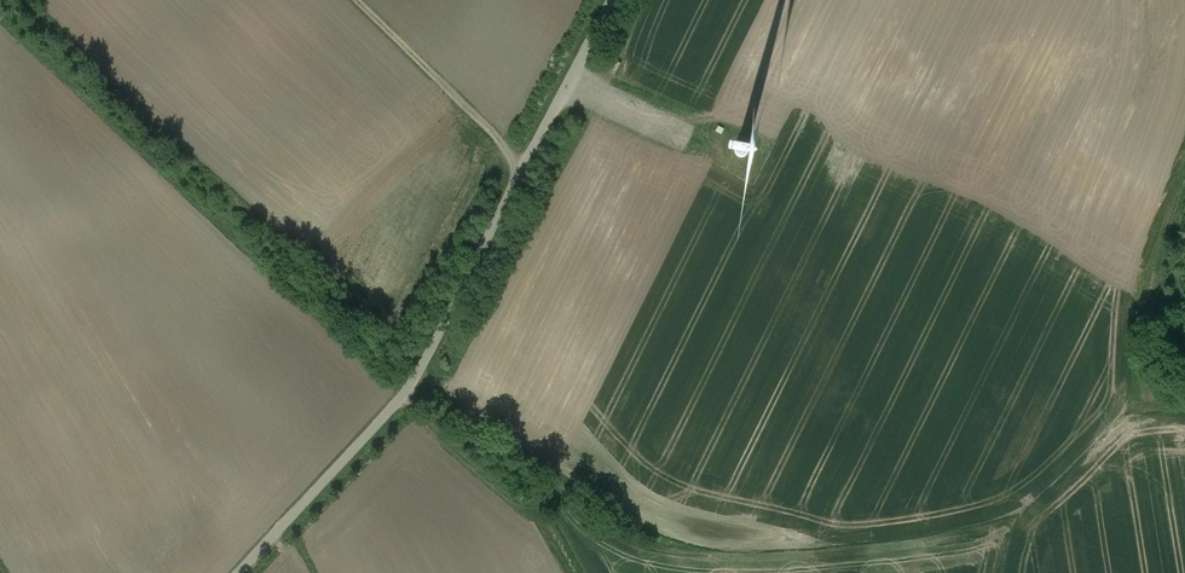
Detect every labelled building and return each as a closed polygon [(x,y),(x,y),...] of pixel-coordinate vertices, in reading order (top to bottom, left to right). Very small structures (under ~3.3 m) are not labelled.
[(614,75),(621,64),(614,60),(608,72),(614,75)] [(724,129),(718,126),(716,132),(722,135),(724,129)]
